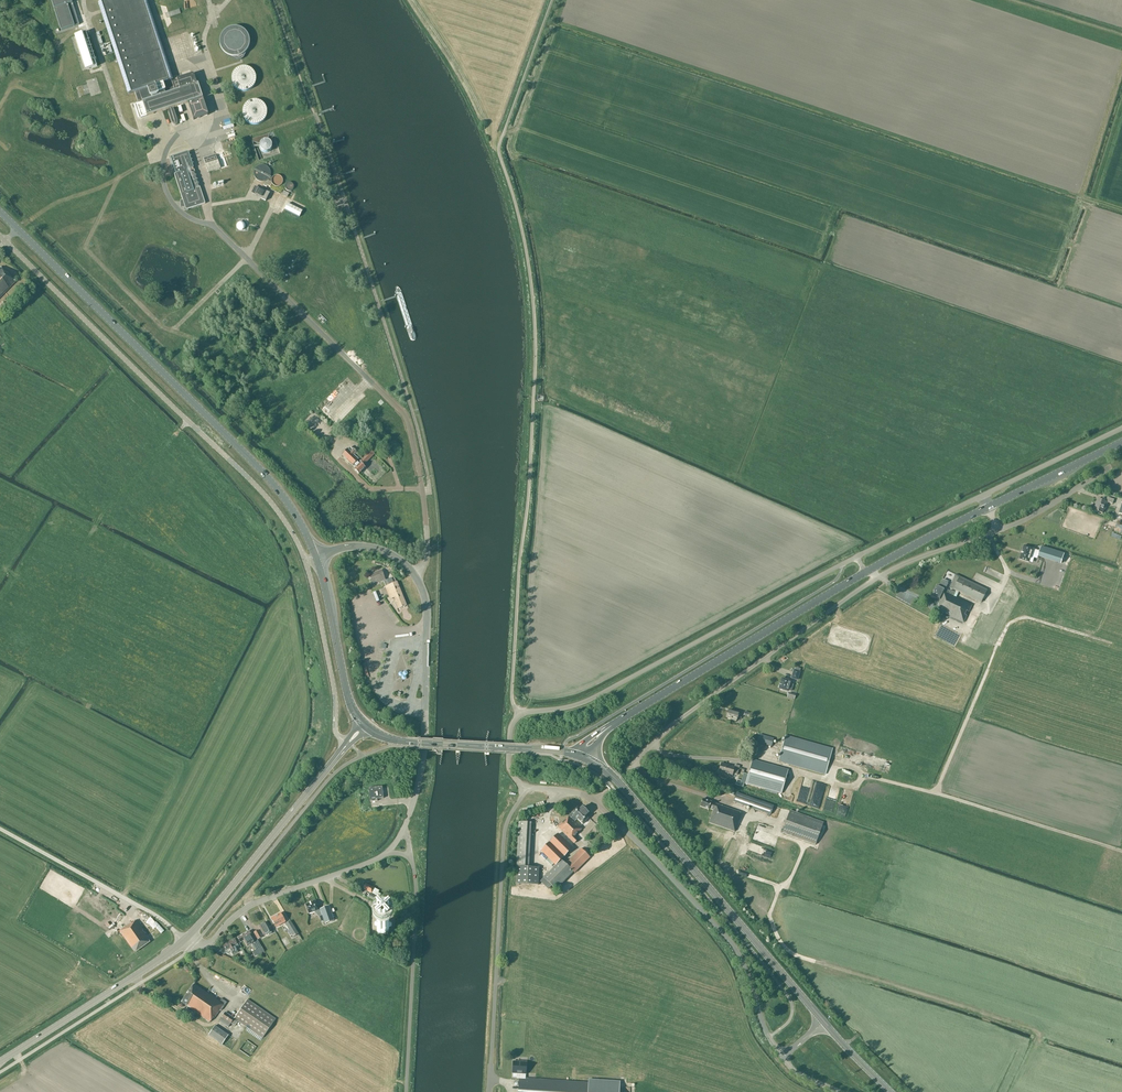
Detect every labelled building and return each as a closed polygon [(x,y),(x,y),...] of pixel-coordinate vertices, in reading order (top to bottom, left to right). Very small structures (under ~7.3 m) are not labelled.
[(70,0),(51,0),(62,30),(78,24),(70,0)] [(203,97),(198,83),(197,84),(194,74),(177,80),(177,81),(172,83),(171,79),(146,0),(109,0),(100,3),(129,93),(134,92),(138,103),(136,104),(141,118),(203,97)] [(165,18),(179,13),(178,9),(164,14),(165,18)] [(98,67),(86,32),(75,36),(87,71),(98,67)] [(256,82),(256,79),(256,76),(254,73),(253,71),(250,69),(247,67),(244,67),(241,67),(238,69),(235,71),(233,73),(232,76),(232,79),(232,82),(233,85),(235,88),(238,90),(241,91),(244,91),(247,91),(250,90),(253,88),(254,85),(256,82)] [(208,114),(203,98),(188,103),(194,119),(208,114)] [(267,116),(267,113),(267,109),(265,106),(263,104),(261,102),(258,101),(255,100),(251,101),(248,102),(246,104),(244,106),(243,109),(242,113),(243,116),(244,119),(246,121),(248,123),(251,125),(255,125),(258,125),(261,123),(263,121),(265,119),(267,116)] [(170,110),(169,111),(169,112),(169,113),(170,118),(172,122),(172,124),(174,125),(175,125),(176,124),(177,124),(178,122),(177,120),(176,116),(174,112),(174,110),(173,110),(172,109),(170,110)] [(219,140),(234,137),(230,115),(225,116),(226,123),(228,123),(230,133),(218,135),(219,140)] [(272,148),(272,146),(272,144),(271,143),(269,141),(267,141),(265,141),(263,141),(261,143),(260,144),(260,146),(260,148),(261,150),(263,152),(265,152),(267,152),(269,152),(271,150),(272,148)] [(186,210),(205,204),(188,152),(171,157),(176,174),(174,174),(186,210)] [(217,160),(216,154),(203,158),(205,164),(208,173),(221,168),(218,160),(217,160)] [(264,165),(262,165),(261,165),(260,165),(258,166),(257,167),(256,168),(255,169),(254,170),(254,172),(254,173),(254,175),(254,176),(255,177),(256,179),(257,180),(258,181),(259,181),(260,182),(262,182),(263,182),(265,181),(266,181),(267,180),(268,179),(269,178),(270,177),(270,175),(271,174),(271,172),(270,171),(270,170),(269,168),(268,167),(267,167),(266,166),(265,165),(264,165)] [(282,183),(283,181),(282,179),(281,177),(279,176),(277,175),(275,176),(273,177),(272,179),(272,181),(272,182),(272,183),(273,185),(275,186),(277,187),(279,186),(281,185),(282,183)] [(266,201),(270,193),(255,186),(251,194),(266,201)] [(302,211),(288,204),(285,210),(300,217),(302,211)] [(0,268),(0,297),(15,282),(0,268)] [(6,302),(0,308),(0,310),(3,314),(11,307),(6,302)] [(327,321),(320,314),(318,317),(324,323),(327,321)] [(343,455),(355,468),(364,459),(358,453),(354,449),(352,447),(349,450),(348,449),(343,455)] [(371,451),(364,459),(355,468),(356,468),(355,469),(360,474),(366,468),(364,466),(375,454),(371,451)] [(1114,500),(1107,497),(1106,502),(1098,499),(1094,510),(1103,513),(1104,510),(1105,510),(1107,502),(1113,504),(1114,500)] [(1114,528),(1121,530),(1121,527),(1121,524),(1116,522),(1114,528)] [(1064,554),(1041,546),(1040,551),(1033,549),(1024,546),(1019,559),(1032,563),(1034,559),(1037,560),(1038,556),(1061,563),(1064,554)] [(385,583),(386,583),(385,580),(386,580),(382,570),(369,575),(373,583),(378,581),(379,583),(384,581),(385,583)] [(987,589),(960,576),(954,589),(981,602),(987,589)] [(395,598),(399,608),(406,605),(397,582),(395,583),(394,580),(391,582),(389,579),(386,580),(385,580),(386,583),(385,583),(386,586),(391,599),(395,598)] [(939,605),(937,610),(963,623),(972,605),(954,596),(956,593),(950,590),(950,591),(946,589),(937,585),(932,596),(940,600),(938,605),(939,605)] [(976,650),(980,643),(964,635),(960,643),(976,650)] [(797,680),(798,677),(800,672),(794,670),(791,678),(797,680)] [(402,673),(400,672),(398,674),(399,676),(401,677),(402,680),(405,680),(406,678),(406,676),(407,674),(407,672),(404,671),(402,673)] [(790,684),(790,681),(782,678),(779,689),(787,691),(788,690),(791,691),(793,685),(790,684)] [(726,718),(736,721),(737,717),(741,718),(742,715),(728,711),(726,718)] [(771,747),(773,739),(759,735),(757,742),(771,747)] [(825,775),(832,748),(786,735),(778,762),(825,775)] [(854,748),(855,739),(848,738),(846,746),(854,748)] [(853,755),(862,758),(867,744),(858,741),(853,755)] [(755,759),(770,759),(771,748),(764,748),(764,745),(756,745),(755,759)] [(781,794),(788,769),(752,760),(746,784),(781,794)] [(734,767),(721,763),(719,772),(732,776),(732,774),(737,775),(740,766),(735,764),(734,767)] [(811,782),(807,782),(808,780),(802,779),(797,801),(805,804),(811,782)] [(369,788),(370,802),(377,801),(377,799),(383,798),(382,786),(369,788)] [(811,805),(819,807),(824,789),(815,786),(811,805)] [(736,793),(733,802),(770,815),(773,806),(736,793)] [(845,816),(849,801),(840,798),(836,814),(845,816)] [(711,802),(702,799),(700,806),(709,809),(709,808),(713,810),(709,823),(735,832),(739,818),(739,817),(740,812),(711,802)] [(823,809),(832,812),(834,806),(825,803),(823,809)] [(583,824),(589,818),(586,815),(588,813),(582,807),(580,809),(577,807),(571,813),(583,824)] [(823,823),(790,811),(782,833),(815,845),(823,823)] [(581,829),(568,816),(558,827),(574,843),(578,840),(574,836),(578,833),(578,832),(581,829)] [(527,867),(528,847),(529,822),(519,822),(516,882),(526,883),(540,884),(541,868),(527,867)] [(550,841),(565,855),(574,846),(569,842),(568,843),(558,833),(550,841)] [(565,855),(550,841),(540,850),(555,865),(565,855)] [(730,864),(737,851),(730,847),(723,861),(730,864)] [(566,864),(574,872),(575,873),(590,858),(586,854),(581,849),(576,854),(566,864)] [(574,872),(566,864),(562,860),(543,878),(555,890),(574,872)] [(366,884),(363,888),(376,895),(379,891),(366,884)] [(318,910),(315,901),(306,904),(309,913),(318,910)] [(125,916),(110,905),(103,915),(117,924),(119,921),(120,922),(125,916)] [(331,918),(327,907),(319,910),(320,911),(315,913),(316,914),(319,917),(321,916),(323,920),(331,918)] [(250,927),(253,924),(245,913),(242,916),(250,927)] [(271,918),(276,927),(285,922),(281,913),(271,918)] [(132,922),(119,931),(135,952),(150,942),(149,941),(150,940),(148,937),(147,937),(145,934),(146,934),(136,920),(133,923),(132,922)] [(296,930),(290,921),(285,924),(291,933),(296,930)] [(272,933),(265,922),(258,926),(264,935),(268,933),(269,935),(272,933)] [(377,927),(376,929),(377,932),(378,934),(380,935),(382,936),(384,936),(386,935),(388,934),(389,932),(389,929),(389,927),(388,925),(386,924),(384,923),(382,923),(380,924),(378,925),(377,927)] [(262,937),(258,930),(254,932),(258,940),(262,937)] [(252,936),(249,931),(237,937),(240,942),(243,941),(247,947),(252,944),(255,950),(261,947),(257,940),(255,941),(252,936)] [(238,946),(238,945),(235,939),(223,946),(224,947),(220,950),(222,954),(224,954),(226,953),(227,953),(229,954),(231,953),(232,955),(238,952),(236,948),(238,946)] [(90,963),(85,967),(91,975),(96,972),(90,963)] [(76,976),(86,988),(95,980),(86,968),(76,976)] [(266,993),(269,990),(275,995),(276,993),(260,981),(258,984),(261,987),(260,989),(266,993)] [(186,1004),(192,1008),(204,991),(194,984),(181,1002),(186,1005),(186,1004)] [(221,1002),(204,991),(192,1008),(191,1009),(210,1022),(213,1018),(214,1018),(220,1009),(222,1011),(228,1003),(223,999),(221,1002)] [(247,1000),(234,1019),(238,1022),(262,1038),(275,1019),(247,1000)] [(235,1027),(238,1022),(234,1019),(226,1013),(220,1021),(228,1027),(231,1024),(235,1027)] [(215,1026),(209,1035),(223,1044),(229,1035),(215,1026)] [(224,1043),(230,1048),(234,1042),(229,1037),(224,1043)] [(523,1078),(525,1078),(525,1074),(526,1074),(527,1062),(517,1061),(516,1078),(519,1078),(520,1078),(523,1078)] [(520,1078),(519,1078),(518,1091),(588,1091),(589,1082),(525,1078),(523,1078),(520,1078)] [(620,1080),(589,1079),(589,1091),(620,1091),(620,1080)]
